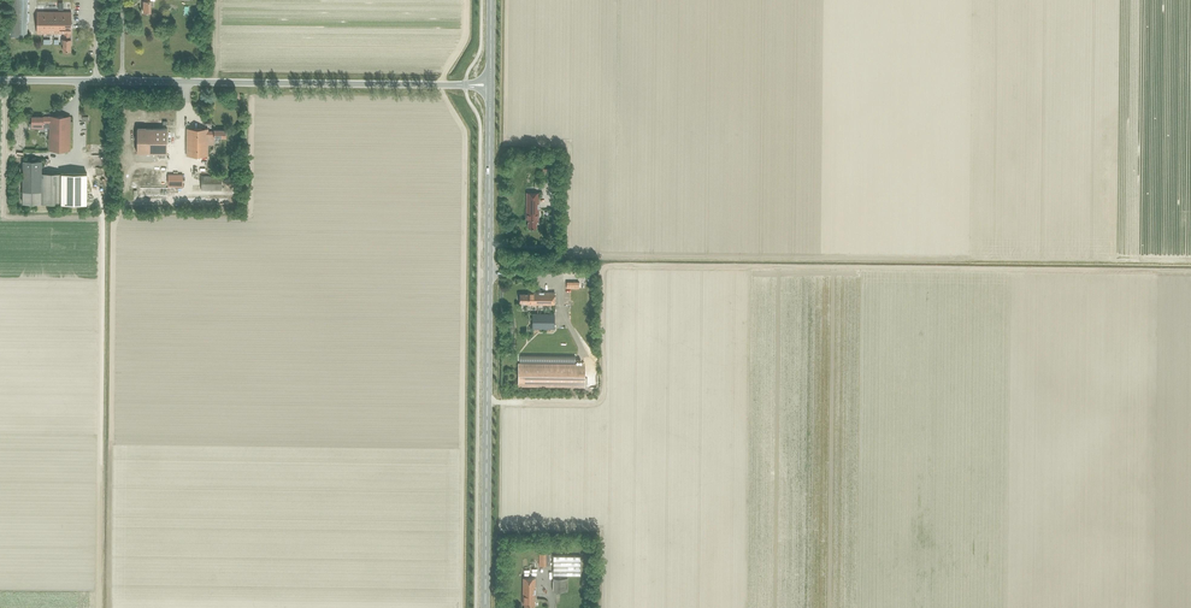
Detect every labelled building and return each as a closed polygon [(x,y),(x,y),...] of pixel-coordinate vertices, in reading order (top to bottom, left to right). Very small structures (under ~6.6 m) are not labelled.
[(145,1),(143,1),(143,13),(151,13),(151,6),(153,6),(153,1),(150,1),(150,0),(145,0),(145,1)] [(63,44),(63,51),(71,51),(71,39),(70,39),(70,33),(71,33),(71,12),(37,12),(37,33),(64,33),(64,39),(61,39),(61,44),(63,44)] [(43,116),(31,116),(31,123),(30,123),(29,129),(37,129),(37,126),(43,126),(43,128),(49,128),(49,150),(70,151),(70,116),(49,116),(49,118),(43,118),(43,116)] [(137,128),(136,152),(167,153),(167,129),(137,128)] [(226,137),(226,130),(214,130),(214,131),(208,131),(208,129),(187,129),(186,156),(208,156),(208,136),(214,136),(214,137),(226,137)] [(41,161),(23,161),(22,203),(61,204),(61,173),(41,173),(41,161)] [(87,174),(61,173),(61,204),(86,204),(87,174)] [(183,187),(183,174),(168,174),(168,187),(183,187)] [(538,222),(539,193),(526,193),(526,219),(528,219),(528,228),(533,228),(536,228),(536,222),(538,222)] [(555,304),(555,292),(528,292),(528,294),(520,294),(519,302),(526,302),(526,304),(555,304)] [(554,329),(554,314),(532,314),(532,329),(554,329)] [(582,364),(518,364),(518,386),(584,387),(585,364),(584,364),(584,362),(582,362),(582,364)] [(539,554),(539,566),(549,566),(549,554),(539,554)] [(552,573),(579,573),(579,554),(552,554),(552,573)] [(535,578),(523,578),(522,604),(524,604),(524,607),(533,607),(534,607),(535,578)] [(568,591),(568,578),(553,578),(553,591),(568,591)]
